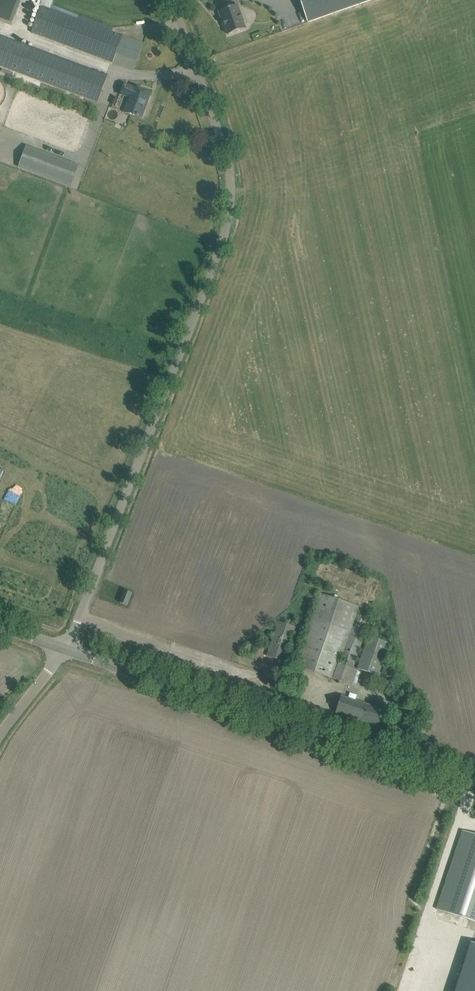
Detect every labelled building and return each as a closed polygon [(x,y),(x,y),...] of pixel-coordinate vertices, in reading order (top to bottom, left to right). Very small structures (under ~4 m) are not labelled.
[(31,32),(112,62),(116,53),(119,44),(122,36),(112,32),(114,28),(52,5),(53,2),(51,1),(50,0),(35,0),(33,4),(40,7),(39,11),(33,26),(31,32)] [(371,0),(300,0),(308,22),(371,0)] [(222,22),(224,22),(228,35),(246,28),(238,5),(219,12),(222,22)] [(13,23),(16,15),(0,9),(0,18),(13,23)] [(108,75),(0,35),(0,66),(98,103),(108,75)] [(133,88),(125,85),(121,94),(130,98),(124,112),(141,118),(145,108),(144,107),(145,102),(147,102),(150,94),(134,87),(133,88)] [(78,165),(26,146),(18,168),(70,187),(78,165)] [(127,606),(132,593),(125,590),(120,603),(127,606)] [(319,593),(298,656),(295,666),(352,685),(357,670),(354,669),(371,618),(357,614),(359,607),(319,593)] [(279,621),(267,656),(283,662),(295,627),(297,621),(290,618),(288,624),(279,621)] [(390,644),(368,636),(357,668),(379,675),(390,644)] [(341,695),(336,713),(379,727),(384,709),(341,695)] [(461,841),(438,909),(474,922),(474,835),(464,831),(461,841)] [(455,990),(474,990),(474,944),(471,943),(455,990)]
